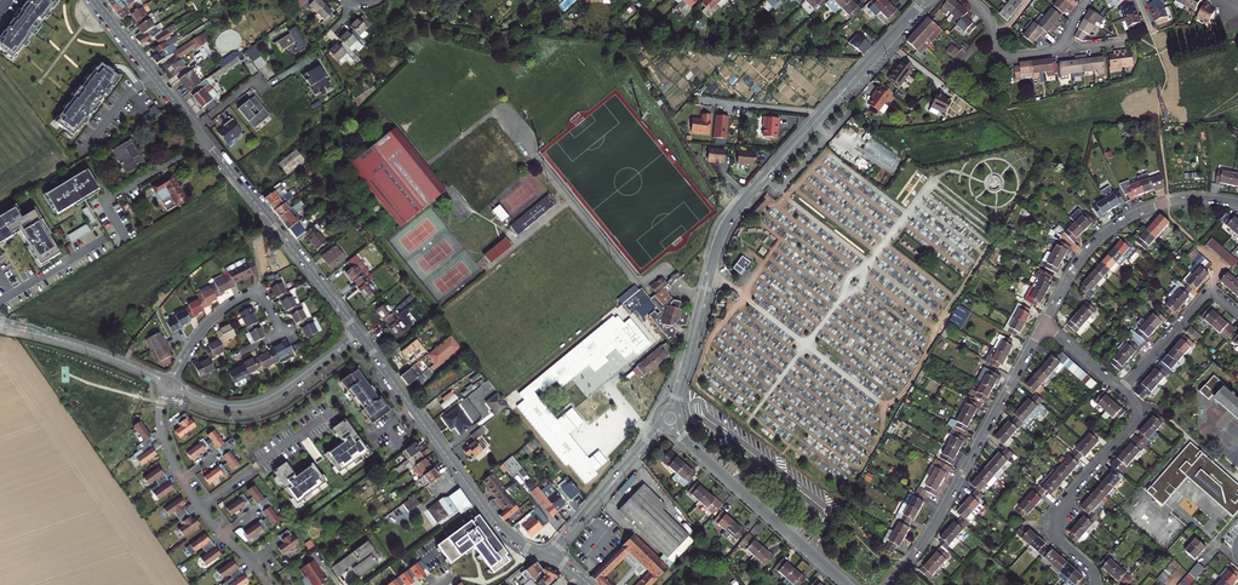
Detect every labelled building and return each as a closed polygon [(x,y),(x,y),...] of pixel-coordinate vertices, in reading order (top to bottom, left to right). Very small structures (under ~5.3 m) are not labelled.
[(13,59),(17,54),(18,55),(24,47),(27,42),(33,35),(39,25),(44,18),(49,11),(51,9),(50,8),(56,0),(28,0),(20,10),(21,10),(14,19),(13,19),(7,28),(8,28),(5,31),(2,35),(1,34),(0,36),(0,49),(13,59)] [(53,10),(59,0),(56,0),(50,8),(51,9),(53,10)] [(127,0),(113,0),(108,3),(113,9),(127,0)] [(117,15),(131,6),(139,2),(138,0),(127,0),(113,9),(117,15)] [(304,1),(303,0),(296,0),(291,5),(289,2),(285,4),(290,15),(296,9),(304,1)] [(321,9),(312,0),(308,3),(306,0),(305,0),(304,1),(296,9),(299,13),(304,8),(312,18),(321,9)] [(698,1),(697,0),(682,0),(678,4),(674,7),(677,10),(680,8),(682,9),(686,6),(689,10),(698,1)] [(712,16),(708,12),(716,4),(712,0),(704,0),(700,4),(705,8),(701,11),(708,19),(712,16)] [(716,4),(719,8),(727,1),(726,0),(712,0),(716,4)] [(778,9),(787,0),(770,0),(778,9)] [(807,1),(818,12),(827,4),(823,0),(808,0),(807,1)] [(843,7),(836,0),(830,0),(828,3),(837,13),(843,7)] [(857,6),(851,0),(843,7),(853,18),(862,10),(857,6)] [(870,2),(880,12),(889,4),(885,0),(872,0),(870,2)] [(951,0),(950,0),(946,5),(940,11),(946,16),(948,13),(951,15),(960,5),(958,4),(956,3),(956,4),(951,0)] [(1006,6),(1014,13),(1020,6),(1012,0),(1011,0),(1006,6)] [(1063,14),(1065,12),(1066,10),(1070,13),(1073,8),(1063,0),(1059,0),(1054,6),(1063,14)] [(1073,8),(1077,4),(1073,1),(1074,0),(1063,0),(1073,8)] [(1129,0),(1110,0),(1113,8),(1120,5),(1130,2),(1129,0)] [(1164,7),(1161,0),(1160,0),(1159,0),(1147,0),(1149,3),(1147,4),(1149,8),(1151,12),(1164,7)] [(1184,4),(1196,10),(1201,0),(1186,0),(1184,4)] [(1197,14),(1208,20),(1214,8),(1209,5),(1205,4),(1207,0),(1206,0),(1204,0),(1197,14)] [(1119,10),(1123,19),(1137,13),(1134,7),(1133,4),(1131,5),(1130,2),(1120,5),(1122,9),(1119,10)] [(894,9),(889,4),(880,12),(891,23),(900,14),(895,8),(894,9)] [(951,21),(957,26),(968,13),(965,11),(964,10),(964,9),(960,5),(951,15),(954,18),(951,21)] [(131,9),(132,8),(131,6),(117,15),(122,21),(130,16),(129,13),(132,11),(131,9)] [(1014,13),(1006,6),(1004,9),(1013,15),(1014,13)] [(1166,18),(1168,17),(1168,16),(1165,8),(1164,7),(1151,12),(1155,23),(1156,22),(1157,24),(1158,26),(1167,22),(1166,18)] [(2,35),(5,31),(8,28),(7,28),(13,19),(14,19),(21,10),(20,10),(19,8),(0,33),(1,34),(2,35)] [(148,17),(143,8),(132,15),(137,23),(136,24),(138,29),(139,28),(152,21),(156,18),(153,14),(148,17)] [(325,21),(329,17),(321,9),(312,18),(320,26),(316,30),(320,34),(329,25),(325,21)] [(1007,22),(1013,15),(1004,9),(999,15),(1007,22)] [(1061,17),(1052,10),(1045,18),(1058,29),(1060,26),(1062,24),(1058,21),(1061,17)] [(1098,28),(1103,18),(1089,10),(1087,16),(1084,20),(1098,28)] [(971,16),(968,13),(957,26),(965,33),(966,33),(970,36),(977,27),(969,21),(972,17),(971,16)] [(1140,22),(1137,13),(1123,19),(1128,30),(1130,29),(1130,30),(1142,26),(1140,22)] [(1041,15),(1034,24),(1047,34),(1051,30),(1054,34),(1055,32),(1058,29),(1045,18),(1041,15)] [(360,23),(358,22),(350,30),(352,33),(358,39),(371,27),(363,19),(360,23)] [(923,26),(937,38),(942,32),(928,20),(923,26)] [(1095,34),(1098,28),(1084,20),(1080,29),(1075,38),(1083,42),(1086,42),(1091,32),(1095,34)] [(149,33),(156,28),(152,21),(139,28),(144,36),(149,33)] [(167,31),(175,26),(173,21),(165,26),(167,31)] [(1045,37),(1047,34),(1034,24),(1024,38),(1033,45),(1034,43),(1040,36),(1044,39),(1045,37)] [(33,35),(35,37),(42,27),(39,25),(33,35)] [(160,26),(156,28),(149,33),(153,39),(164,33),(160,26)] [(917,31),(932,44),(937,38),(923,26),(917,31)] [(295,46),(294,47),(299,54),(306,49),(294,30),(286,34),(288,37),(275,45),(281,54),(294,45),(295,46)] [(160,45),(172,38),(167,31),(164,33),(153,39),(155,43),(157,42),(158,42),(160,45)] [(912,37),(927,50),(932,44),(917,31),(912,37)] [(139,39),(142,46),(153,39),(149,33),(144,36),(139,39)] [(365,46),(358,39),(352,33),(348,36),(347,35),(337,45),(339,47),(345,53),(356,43),(362,49),(365,46)] [(170,82),(186,71),(179,62),(195,51),(196,53),(209,44),(204,36),(178,52),(157,65),(170,82)] [(872,48),(858,36),(851,45),(864,56),(872,48)] [(177,37),(154,52),(157,57),(174,46),(180,42),(177,37)] [(927,50),(912,37),(907,43),(922,56),(927,50)] [(949,48),(957,56),(960,52),(951,45),(949,48)] [(152,59),(157,65),(178,52),(174,46),(157,57),(152,59)] [(345,53),(339,47),(335,51),(334,49),(325,57),(334,67),(343,58),(354,70),(358,66),(345,53)] [(954,59),(957,56),(949,48),(945,52),(954,59)] [(246,55),(242,58),(250,69),(259,62),(252,51),(249,53),(246,50),(244,52),(246,55)] [(1122,50),(1118,51),(1120,67),(1131,66),(1129,52),(1124,53),(1123,50),(1122,50)] [(1108,69),(1120,67),(1118,51),(1112,51),(1110,52),(1110,55),(1107,56),(1108,69)] [(1086,59),(1085,55),(1084,55),(1079,56),(1081,72),(1092,70),(1090,58),(1086,59)] [(1074,57),(1074,60),(1069,61),(1070,73),(1081,72),(1079,56),(1075,56),(1074,57)] [(1104,73),(1102,57),(1096,57),(1090,58),(1092,70),(1097,70),(1097,74),(1104,73)] [(220,68),(223,72),(232,65),(237,62),(236,60),(231,61),(220,68)] [(1047,77),(1055,76),(1055,74),(1057,74),(1056,62),(1053,62),(1052,60),(1046,60),(1041,61),(1043,74),(1047,73),(1047,77)] [(1044,83),(1043,74),(1041,61),(1035,62),(1030,63),(1032,79),(1039,78),(1039,84),(1044,83)] [(1058,63),(1060,79),(1067,78),(1066,74),(1070,73),(1069,61),(1062,62),(1058,63)] [(910,72),(913,68),(905,62),(902,66),(901,65),(892,76),(891,74),(887,79),(899,88),(911,73),(910,72)] [(957,66),(954,63),(949,69),(947,71),(950,74),(957,66)] [(1032,79),(1030,63),(1023,64),(1019,64),(1020,66),(1014,67),(1016,81),(1032,79)] [(56,123),(73,136),(77,131),(78,132),(112,86),(111,86),(118,77),(113,72),(107,67),(106,68),(101,64),(95,72),(94,72),(82,88),(83,89),(76,98),(75,97),(68,106),(69,107),(67,110),(66,109),(63,113),(59,118),(60,119),(56,123)] [(306,73),(302,76),(306,81),(307,80),(311,86),(309,88),(315,96),(320,92),(319,91),(325,87),(327,90),(331,87),(317,64),(308,70),(310,72),(307,74),(306,73)] [(208,82),(211,86),(234,69),(232,65),(223,72),(208,82)] [(957,66),(950,74),(953,77),(960,69),(957,66)] [(189,76),(188,77),(198,89),(199,89),(189,76)] [(176,86),(186,98),(198,89),(188,77),(176,86)] [(206,99),(210,96),(205,90),(202,86),(199,89),(198,89),(186,98),(199,114),(211,105),(206,99)] [(888,105),(895,97),(892,95),(883,88),(880,92),(878,90),(872,98),(873,99),(867,106),(876,114),(886,103),(888,105)] [(892,95),(895,97),(899,101),(903,96),(896,90),(892,95)] [(944,114),(949,103),(941,99),(942,97),(936,94),(930,108),(944,114)] [(206,99),(211,105),(215,102),(210,96),(206,99)] [(271,118),(253,98),(248,102),(248,101),(237,110),(255,132),(271,118)] [(322,106),(319,102),(312,106),(314,110),(322,106)] [(500,107),(510,119),(517,113),(507,102),(500,107)] [(162,114),(155,105),(149,110),(150,112),(131,127),(134,131),(162,114)] [(701,119),(693,118),(691,132),(709,134),(711,115),(702,114),(701,119)] [(731,117),(718,116),(715,138),(729,140),(731,117)] [(229,141),(229,142),(239,134),(239,133),(241,131),(236,125),(237,125),(232,118),(222,126),(223,127),(224,128),(217,133),(224,141),(224,140),(226,143),(229,141)] [(778,129),(779,119),(767,118),(765,137),(778,138),(778,132),(776,132),(776,128),(778,129)] [(351,166),(401,228),(448,190),(398,127),(351,166)] [(871,138),(863,149),(891,168),(899,157),(871,138)] [(130,142),(113,152),(125,173),(142,162),(130,142)] [(708,148),(707,161),(708,161),(714,162),(723,163),(725,150),(708,148)] [(755,159),(756,153),(748,152),(748,153),(739,151),(737,163),(747,164),(747,165),(752,166),(753,159),(755,159)] [(1110,151),(1104,154),(1107,159),(1113,157),(1110,151)] [(305,165),(297,154),(278,168),(286,179),(298,170),(305,165)] [(305,165),(298,170),(311,189),(323,181),(308,163),(305,165)] [(97,191),(99,189),(88,170),(86,172),(64,184),(51,192),(46,195),(56,212),(58,214),(76,204),(97,191)] [(1218,170),(1215,185),(1223,186),(1225,187),(1225,184),(1230,185),(1231,172),(1218,170)] [(64,184),(86,172),(86,171),(64,184)] [(1237,189),(1237,174),(1231,172),(1230,185),(1234,186),(1234,188),(1236,188),(1237,189)] [(1158,191),(1163,189),(1162,176),(1150,180),(1148,174),(1137,178),(1139,184),(1143,195),(1150,192),(1151,194),(1158,191)] [(172,177),(152,189),(166,213),(186,201),(180,191),(178,187),(172,177)] [(1136,197),(1143,195),(1139,184),(1129,187),(1128,182),(1118,186),(1124,197),(1128,196),(1130,201),(1134,200),(1137,199),(1136,197)] [(284,194),(280,188),(262,200),(270,211),(287,198),(284,194)] [(1100,193),(1105,201),(1112,211),(1118,207),(1118,208),(1122,206),(1124,205),(1117,193),(1113,196),(1108,188),(1100,193)] [(46,195),(51,192),(50,191),(43,195),(54,213),(56,212),(46,195)] [(97,191),(76,204),(76,205),(98,192),(97,191)] [(557,205),(549,196),(511,227),(519,237),(557,205)] [(270,211),(274,217),(287,207),(293,203),(289,197),(287,198),(270,211)] [(767,203),(763,200),(750,214),(753,218),(767,203)] [(1106,217),(1105,215),(1112,211),(1105,201),(1093,209),(1100,220),(1103,218),(1106,217)] [(128,218),(133,216),(126,204),(122,207),(128,218)] [(500,204),(492,210),(502,223),(510,216),(500,204)] [(15,208),(17,212),(19,211),(15,205),(0,214),(0,217),(15,208)] [(87,207),(83,210),(91,224),(96,221),(87,207)] [(287,207),(274,217),(279,222),(288,215),(291,213),(287,207)] [(0,243),(4,241),(12,236),(11,234),(18,229),(19,231),(29,247),(40,265),(48,261),(59,254),(49,236),(33,211),(29,213),(21,218),(17,212),(15,208),(0,217),(0,243)] [(49,236),(50,235),(34,208),(28,211),(29,213),(33,211),(49,236)] [(1095,224),(1086,214),(1084,216),(1079,211),(1070,220),(1075,225),(1084,233),(1089,229),(1090,229),(1091,228),(1095,224)] [(293,223),(288,215),(279,222),(288,234),(299,226),(295,221),(293,223)] [(1150,227),(1146,232),(1155,240),(1169,224),(1159,215),(1150,226),(1150,227)] [(1233,215),(1231,217),(1228,215),(1222,221),(1234,231),(1237,226),(1237,220),(1237,219),(1233,215)] [(304,231),(300,225),(299,226),(288,234),(296,244),(304,238),(313,231),(310,227),(304,231)] [(1066,234),(1059,227),(1053,232),(1061,238),(1066,235),(1075,244),(1080,239),(1081,238),(1080,237),(1084,233),(1075,225),(1066,234)] [(91,231),(87,226),(69,237),(72,242),(91,231)] [(313,231),(304,238),(307,241),(306,242),(316,254),(325,246),(316,235),(319,233),(316,229),(313,231)] [(1146,251),(1155,240),(1146,232),(1142,237),(1141,236),(1137,240),(1136,242),(1146,251)] [(1204,243),(1208,246),(1213,239),(1210,236),(1204,243)] [(511,247),(504,238),(483,256),(490,265),(511,247)] [(1071,249),(1072,246),(1061,238),(1059,243),(1071,249)] [(1208,246),(1212,249),(1217,243),(1213,239),(1208,246)] [(1115,250),(1127,260),(1128,261),(1138,251),(1126,241),(1123,244),(1122,242),(1120,245),(1115,250)] [(1071,249),(1059,243),(1052,255),(1063,261),(1066,254),(1067,255),(1069,252),(1071,249)] [(1215,252),(1221,246),(1217,243),(1212,249),(1215,252)] [(1218,255),(1224,248),(1221,246),(1215,252),(1218,255)] [(40,265),(29,247),(27,248),(39,269),(49,263),(48,261),(40,265)] [(347,261),(337,248),(321,260),(332,273),(347,261)] [(1193,248),(1188,254),(1192,258),(1198,253),(1193,248)] [(1221,257),(1227,251),(1224,248),(1218,255),(1221,257)] [(697,271),(702,254),(686,249),(681,266),(697,271)] [(1111,254),(1108,257),(1119,267),(1120,268),(1127,260),(1115,250),(1111,254)] [(1221,257),(1224,260),(1230,254),(1229,253),(1227,251),(1221,257)] [(1045,268),(1057,275),(1059,270),(1060,268),(1059,268),(1060,266),(1063,261),(1052,255),(1047,253),(1043,261),(1048,264),(1045,268)] [(1196,262),(1202,256),(1198,253),(1192,258),(1196,262)] [(1224,260),(1228,263),(1233,257),(1230,254),(1224,260)] [(1199,264),(1205,258),(1202,256),(1196,262),(1197,262),(1199,264)] [(256,266),(251,257),(245,260),(253,274),(257,272),(256,266)] [(1119,267),(1108,257),(1105,261),(1102,265),(1110,272),(1113,274),(1119,267)] [(1237,259),(1236,259),(1233,257),(1228,263),(1231,266),(1237,259)] [(220,272),(221,274),(229,289),(235,286),(234,284),(233,283),(242,278),(242,280),(253,274),(245,260),(244,258),(226,268),(220,272)] [(741,275),(750,265),(742,258),(733,269),(741,275)] [(1202,267),(1208,261),(1205,258),(1199,264),(1202,267)] [(367,303),(378,294),(368,283),(370,282),(366,277),(369,275),(357,259),(347,267),(352,272),(346,276),(354,286),(355,285),(360,292),(359,293),(367,303)] [(1208,261),(1202,267),(1206,270),(1211,264),(1208,261)] [(1206,270),(1202,267),(1199,264),(1197,262),(1189,271),(1190,272),(1193,275),(1202,282),(1209,273),(1206,270)] [(1104,279),(1110,272),(1102,265),(1099,268),(1096,272),(1104,279)] [(1237,274),(1237,273),(1230,267),(1220,279),(1228,286),(1235,277),(1237,274)] [(1051,287),(1049,285),(1050,283),(1053,277),(1040,271),(1036,279),(1037,279),(1032,289),(1035,290),(1046,296),(1051,287)] [(1108,282),(1104,279),(1096,272),(1093,275),(1090,279),(1098,286),(1102,289),(1108,282)] [(1186,283),(1193,275),(1190,272),(1183,280),(1186,283)] [(224,292),(229,289),(221,274),(211,279),(214,284),(209,287),(215,298),(220,296),(219,295),(224,292)] [(274,274),(268,277),(271,283),(276,279),(274,274)] [(1190,292),(1193,288),(1195,290),(1202,282),(1193,275),(1186,283),(1183,286),(1190,292)] [(281,277),(276,279),(271,283),(273,287),(271,288),(276,298),(281,295),(287,292),(282,283),(284,283),(281,277)] [(1237,289),(1237,280),(1235,277),(1228,286),(1235,293),(1237,289)] [(657,315),(654,312),(649,316),(674,346),(678,342),(678,340),(677,340),(677,338),(676,337),(677,330),(676,328),(679,325),(681,326),(687,326),(690,314),(689,312),(680,309),(682,303),(675,301),(668,292),(672,289),(663,278),(651,287),(657,294),(652,299),(643,288),(640,290),(637,286),(619,300),(622,305),(631,315),(636,311),(642,319),(648,315),(647,314),(656,307),(660,312),(657,315)] [(1095,297),(1091,293),(1098,286),(1090,279),(1086,283),(1083,287),(1084,288),(1081,291),(1092,300),(1095,297)] [(1182,305),(1189,297),(1187,295),(1190,292),(1183,286),(1175,279),(1172,282),(1176,286),(1170,294),(1173,297),(1182,305)] [(200,292),(196,294),(198,298),(203,309),(207,306),(207,305),(211,302),(216,300),(215,298),(209,287),(208,285),(199,290),(200,292)] [(282,300),(288,311),(291,309),(299,305),(301,304),(295,294),(299,292),(298,290),(299,287),(298,286),(287,292),(281,295),(283,300),(282,300)] [(1039,304),(1041,305),(1043,301),(1046,296),(1035,290),(1028,303),(1037,308),(1039,304)] [(1163,309),(1170,315),(1173,311),(1175,313),(1182,305),(1173,297),(1163,309)] [(194,317),(194,316),(198,314),(204,310),(203,309),(198,298),(188,303),(189,305),(184,307),(185,309),(190,320),(194,317)] [(301,304),(299,305),(291,309),(294,314),(293,314),(298,324),(303,321),(308,319),(313,316),(306,302),(301,304)] [(1082,309),(1083,310),(1079,315),(1088,323),(1097,312),(1087,303),(1084,307),(1082,309)] [(1031,311),(1024,307),(1019,304),(1012,318),(1017,320),(1027,325),(1031,317),(1032,316),(1029,314),(1031,311)] [(246,328),(258,323),(259,322),(254,312),(256,311),(254,306),(241,313),(246,323),(244,324),(246,328)] [(399,319),(396,315),(394,316),(387,307),(377,315),(385,324),(386,323),(389,326),(399,319)] [(961,307),(953,321),(961,325),(968,311),(961,307)] [(1219,317),(1213,312),(1214,311),(1209,307),(1201,317),(1211,326),(1219,317)] [(182,328),(181,326),(185,324),(191,321),(190,320),(185,309),(174,315),(174,316),(166,320),(172,333),(182,328)] [(1166,320),(1156,311),(1146,322),(1155,330),(1160,324),(1161,325),(1166,320)] [(399,319),(389,326),(392,330),(391,331),(398,340),(414,328),(407,319),(411,317),(407,312),(399,319)] [(1076,319),(1074,321),(1072,320),(1067,326),(1080,337),(1091,325),(1088,323),(1079,315),(1076,319)] [(308,319),(303,321),(306,326),(304,327),(310,339),(325,331),(319,320),(317,321),(314,316),(313,316),(308,319)] [(613,316),(519,393),(525,400),(517,407),(566,466),(569,464),(586,484),(597,474),(595,472),(607,461),(599,451),(590,459),(569,434),(584,422),(572,408),(557,420),(534,392),(539,388),(543,393),(557,381),(562,387),(589,365),(594,372),(609,360),(606,357),(616,348),(625,358),(633,351),(636,354),(650,343),(630,319),(624,324),(618,316),(615,318),(613,316)] [(1225,322),(1219,317),(1211,326),(1222,335),(1231,326),(1226,321),(1225,322)] [(1017,320),(1012,318),(1005,331),(1017,337),(1019,334),(1021,335),(1024,331),(1027,325),(1017,320)] [(1136,333),(1132,329),(1129,333),(1133,337),(1144,346),(1152,337),(1151,336),(1155,330),(1146,322),(1142,319),(1138,323),(1142,327),(1136,333)] [(249,333),(250,332),(255,342),(267,336),(262,326),(260,327),(258,323),(246,328),(249,333)] [(226,342),(225,341),(236,335),(230,324),(219,329),(220,332),(216,334),(219,340),(221,345),(226,342)] [(684,331),(681,326),(679,325),(676,328),(677,330),(680,334),(684,331)] [(956,327),(951,325),(947,332),(952,334),(956,327)] [(1201,335),(1191,326),(1187,331),(1197,340),(1201,335)] [(161,338),(159,333),(148,339),(154,351),(166,344),(162,337),(161,338)] [(1014,342),(1001,335),(999,339),(1004,342),(1000,351),(1010,357),(1014,349),(1015,347),(1012,346),(1014,342)] [(1179,341),(1180,341),(1179,343),(1175,347),(1184,355),(1194,344),(1183,335),(1179,341)] [(1144,346),(1133,337),(1121,351),(1130,359),(1135,353),(1136,354),(1144,346)] [(149,353),(154,351),(148,339),(143,341),(149,353)] [(1000,351),(1004,342),(999,339),(994,348),(1000,351)] [(211,359),(214,357),(214,356),(224,350),(221,345),(219,340),(209,346),(209,347),(205,349),(210,358),(211,359)] [(275,350),(276,353),(281,361),(296,354),(293,347),(292,348),(288,340),(283,342),(285,345),(275,350)] [(435,369),(460,349),(453,340),(430,357),(428,360),(435,369)] [(941,342),(938,347),(945,350),(948,345),(941,342)] [(673,351),(666,343),(637,367),(644,376),(669,355),(668,354),(673,351)] [(168,352),(169,351),(166,344),(154,351),(159,362),(167,358),(170,356),(168,352)] [(420,365),(428,360),(430,357),(427,353),(424,354),(417,345),(404,355),(411,365),(412,364),(416,361),(420,366),(420,365)] [(136,349),(132,347),(128,356),(132,358),(136,349)] [(1172,370),(1174,372),(1180,365),(1177,363),(1184,355),(1175,347),(1171,352),(1170,353),(1169,352),(1161,361),(1162,361),(1172,370)] [(1008,360),(1010,357),(1000,351),(994,348),(987,361),(1000,369),(1003,365),(1005,366),(1008,360)] [(434,375),(462,351),(460,349),(435,369),(431,371),(434,375)] [(154,351),(149,353),(155,364),(159,362),(154,351)] [(1126,366),(1125,365),(1130,359),(1121,351),(1112,362),(1122,371),(1126,366)] [(276,365),(277,367),(282,364),(281,361),(276,353),(273,355),(272,352),(259,359),(266,370),(276,365)] [(1061,362),(1067,355),(1063,352),(1058,359),(1061,362)] [(1064,364),(1070,358),(1067,355),(1061,362),(1063,363),(1064,364)] [(1063,363),(1061,362),(1058,359),(1055,356),(1053,358),(1048,364),(1056,371),(1063,363)] [(216,369),(211,359),(210,358),(200,363),(199,361),(195,363),(201,376),(216,369)] [(1067,367),(1073,361),(1070,358),(1064,364),(1066,366),(1067,367)] [(260,371),(261,373),(266,370),(259,359),(255,361),(255,359),(244,365),(244,366),(245,368),(250,376),(260,371)] [(1067,367),(1070,370),(1076,364),(1073,361),(1067,367)] [(1155,369),(1156,370),(1150,376),(1160,383),(1169,373),(1172,370),(1162,361),(1159,364),(1155,369)] [(1066,366),(1064,364),(1063,363),(1056,371),(1059,374),(1066,366)] [(1041,371),(1049,378),(1056,371),(1048,364),(1044,368),(1041,371)] [(1073,373),(1079,366),(1076,364),(1070,370),(1073,373)] [(420,365),(420,366),(416,369),(402,380),(409,389),(424,377),(421,373),(424,370),(420,365)] [(1076,376),(1082,369),(1079,366),(1073,373),(1076,376)] [(251,379),(250,376),(245,368),(242,370),(241,368),(230,373),(236,385),(246,380),(247,382),(251,379)] [(977,380),(982,383),(995,390),(999,383),(1000,383),(1002,380),(1003,378),(984,368),(977,380)] [(218,373),(216,369),(201,376),(203,380),(218,373)] [(1076,376),(1080,379),(1085,372),(1082,369),(1076,376)] [(371,425),(391,411),(381,397),(378,399),(357,370),(350,375),(350,374),(340,382),(358,407),(360,406),(363,410),(361,411),(371,425)] [(1034,379),(1043,386),(1049,378),(1041,371),(1037,376),(1034,379)] [(1049,378),(1052,381),(1059,374),(1056,371),(1049,378)] [(1080,379),(1083,382),(1089,375),(1085,372),(1080,379)] [(1086,384),(1092,378),(1089,375),(1083,382),(1086,384)] [(1230,393),(1232,391),(1215,375),(1199,392),(1208,400),(1212,396),(1215,398),(1214,400),(1237,421),(1237,400),(1230,393)] [(1150,376),(1145,381),(1145,380),(1140,385),(1150,394),(1160,383),(1150,376)] [(1089,387),(1095,381),(1092,378),(1086,384),(1089,387)] [(1028,386),(1036,393),(1043,386),(1034,379),(1030,384),(1028,386)] [(1089,387),(1093,390),(1099,384),(1095,381),(1089,387)] [(993,397),(992,396),(995,390),(982,383),(978,391),(972,387),(968,395),(970,396),(985,404),(988,406),(992,399),(993,397)] [(452,392),(441,399),(443,403),(439,406),(443,410),(457,400),(452,392)] [(507,405),(497,392),(487,400),(495,410),(493,411),(492,412),(495,415),(507,405)] [(1108,398),(1109,397),(1104,393),(1095,402),(1099,405),(1107,412),(1114,403),(1108,398)] [(985,404),(970,396),(962,412),(975,419),(979,412),(980,413),(982,410),(985,404)] [(1039,396),(1036,399),(1043,405),(1046,402),(1039,396)] [(1043,405),(1036,399),(1033,402),(1031,401),(1030,403),(1024,409),(1033,417),(1040,410),(1043,405)] [(495,410),(487,400),(485,402),(493,411),(495,410)] [(1121,408),(1120,409),(1114,403),(1107,412),(1103,417),(1105,419),(1108,419),(1111,416),(1118,422),(1126,412),(1121,408)] [(1017,421),(1024,428),(1029,432),(1038,421),(1037,420),(1033,417),(1024,409),(1021,413),(1017,417),(1019,419),(1017,421)] [(1040,410),(1033,417),(1037,420),(1043,413),(1040,410)] [(458,411),(443,422),(449,429),(453,426),(456,430),(461,436),(472,428),(458,411)] [(975,419),(962,412),(956,423),(953,421),(950,422),(948,424),(953,427),(965,434),(968,435),(972,428),(973,427),(972,426),(975,419)] [(1165,417),(1160,413),(1156,417),(1154,415),(1147,424),(1156,431),(1166,418),(1165,417)] [(177,439),(194,427),(188,420),(186,422),(184,419),(185,418),(182,414),(173,421),(178,427),(172,432),(177,439)] [(369,453),(345,420),(332,429),(341,443),(324,455),(338,474),(360,458),(361,459),(369,453)] [(1017,421),(1014,424),(1012,423),(1010,425),(1006,430),(1014,438),(1024,428),(1017,421)] [(150,436),(140,422),(133,427),(143,441),(148,437),(150,436)] [(1139,437),(1148,444),(1149,445),(1152,442),(1159,434),(1156,431),(1147,424),(1140,431),(1142,433),(1139,437)] [(485,433),(480,427),(470,436),(475,442),(462,452),(466,457),(470,454),(473,458),(486,447),(479,438),(485,433)] [(962,452),(965,446),(966,446),(968,444),(970,440),(964,437),(965,434),(953,427),(949,435),(953,437),(949,445),(962,452)] [(1017,441),(1014,438),(1006,430),(1000,436),(999,438),(1011,448),(1017,441)] [(222,444),(212,431),(205,436),(215,450),(217,449),(219,452),(226,446),(232,442),(230,439),(222,444)] [(1095,432),(1086,443),(1094,450),(1101,443),(1099,441),(1102,437),(1095,432)] [(1139,437),(1138,435),(1130,444),(1131,445),(1126,451),(1135,459),(1148,444),(1139,437)] [(146,445),(151,441),(148,437),(143,441),(136,447),(138,450),(146,445)] [(528,445),(534,452),(541,447),(535,439),(528,445)] [(202,450),(205,447),(200,440),(196,443),(197,445),(184,455),(189,462),(203,452),(202,450)] [(1076,454),(1082,460),(1085,457),(1087,458),(1094,450),(1086,443),(1076,454)] [(401,453),(406,461),(419,452),(420,452),(414,444),(401,453)] [(138,467),(154,456),(146,445),(138,450),(137,451),(140,455),(133,460),(138,467)] [(960,459),(958,458),(962,452),(949,445),(943,456),(949,459),(946,464),(955,468),(959,461),(960,459)] [(1163,506),(1176,491),(1173,488),(1184,475),(1188,478),(1199,487),(1208,477),(1221,488),(1223,497),(1217,504),(1233,517),(1237,511),(1237,508),(1228,500),(1237,489),(1237,486),(1190,445),(1147,493),(1163,506)] [(226,446),(219,452),(222,456),(221,457),(231,471),(238,466),(228,452),(230,451),(226,446)] [(669,449),(659,460),(673,472),(682,462),(676,457),(677,456),(669,449)] [(1011,449),(1008,453),(1014,459),(1018,455),(1011,449)] [(1112,465),(1115,468),(1122,474),(1135,459),(1126,451),(1121,457),(1120,456),(1112,465)] [(409,471),(413,468),(424,460),(419,452),(406,461),(395,469),(398,472),(406,466),(409,471)] [(1017,462),(1014,459),(1008,453),(1005,456),(1004,454),(1002,457),(997,462),(1005,470),(1011,463),(1014,465),(1017,462)] [(1082,460),(1076,454),(1074,456),(1069,461),(1065,457),(1061,461),(1066,465),(1075,473),(1082,464),(1080,463),(1082,460)] [(510,478),(521,470),(510,457),(500,466),(510,478)] [(428,466),(424,460),(413,468),(416,473),(419,473),(422,478),(433,470),(429,465),(428,466)] [(952,474),(955,468),(946,464),(939,460),(938,462),(941,464),(934,478),(945,483),(948,477),(950,477),(952,474)] [(683,487),(696,473),(688,466),(687,467),(682,462),(673,472),(675,474),(672,477),(683,487)] [(1001,480),(1008,472),(1005,470),(997,462),(994,466),(990,470),(1001,480)] [(1005,470),(1008,472),(1014,465),(1011,463),(1005,470)] [(294,477),(285,464),(272,473),(296,506),(303,500),(325,484),(311,465),(294,477)] [(1075,473),(1066,465),(1059,473),(1068,480),(1075,473)] [(216,468),(202,479),(207,486),(221,476),(222,478),(226,475),(221,467),(217,470),(216,468)] [(164,479),(156,468),(140,479),(146,487),(152,482),(155,485),(163,480),(164,479)] [(1112,471),(1114,473),(1107,481),(1116,489),(1126,477),(1122,474),(1115,468),(1112,471)] [(428,485),(439,477),(433,470),(422,478),(428,485)] [(991,486),(994,488),(1001,480),(990,470),(986,474),(983,478),(991,486)] [(1059,473),(1056,470),(1049,478),(1052,481),(1059,473)] [(493,501),(506,489),(492,472),(479,483),(487,493),(486,493),(493,501)] [(1061,489),(1068,480),(1059,473),(1052,481),(1061,489)] [(636,478),(631,474),(616,491),(621,495),(636,478)] [(1173,488),(1176,491),(1188,478),(1184,475),(1173,488)] [(1199,487),(1217,504),(1223,497),(1221,488),(1208,477),(1199,487)] [(923,488),(920,493),(928,497),(931,492),(939,496),(941,493),(943,490),(941,490),(945,483),(934,478),(927,490),(923,488)] [(984,494),(991,486),(983,478),(978,483),(975,487),(981,491),(978,495),(985,501),(988,498),(984,494)] [(1049,492),(1054,496),(1061,489),(1052,481),(1049,478),(1039,490),(1046,495),(1049,492)] [(156,502),(171,491),(163,480),(155,485),(155,486),(157,490),(150,495),(156,502)] [(534,485),(531,482),(528,481),(525,484),(526,486),(528,490),(531,491),(534,488),(534,485)] [(562,489),(569,483),(567,481),(560,486),(562,489)] [(1100,489),(1109,496),(1116,489),(1107,481),(1100,489)] [(703,493),(698,488),(699,487),(693,482),(684,492),(695,502),(703,493)] [(562,489),(557,492),(566,503),(569,500),(578,493),(569,483),(562,489)] [(540,492),(556,512),(565,505),(549,485),(540,492)] [(640,485),(616,513),(665,558),(686,536),(658,510),(662,506),(640,485)] [(263,501),(253,487),(246,492),(256,506),(257,505),(260,508),(267,503),(265,499),(263,501)] [(504,491),(513,502),(515,500),(506,489),(504,491)] [(550,518),(556,512),(540,492),(537,489),(530,494),(550,518)] [(1094,497),(1103,504),(1109,496),(1100,489),(1094,497)] [(1237,508),(1237,489),(1228,500),(1237,508)] [(457,490),(447,498),(455,508),(459,505),(464,511),(470,507),(457,490)] [(1044,498),(1046,495),(1039,490),(1030,500),(1039,508),(1046,500),(1044,498)] [(492,502),(501,512),(498,515),(504,522),(519,510),(513,502),(504,491),(493,501),(492,502)] [(569,500),(570,502),(579,495),(578,493),(569,500)] [(709,498),(703,493),(695,502),(710,515),(719,505),(709,497),(709,498)] [(928,503),(926,502),(928,497),(920,493),(913,506),(924,512),(927,506),(928,503)] [(985,501),(978,495),(973,500),(968,505),(980,515),(987,508),(982,504),(985,501)] [(241,507),(245,504),(240,496),(236,499),(237,501),(223,511),(229,518),(242,508),(241,507)] [(418,504),(413,496),(401,505),(407,512),(418,504)] [(1094,497),(1087,505),(1095,512),(1091,517),(1098,523),(1102,518),(1100,516),(1107,508),(1103,504),(1094,497)] [(447,498),(445,500),(452,509),(455,508),(447,498)] [(180,508),(183,506),(177,499),(161,511),(166,518),(173,514),(174,516),(173,517),(176,521),(185,515),(180,508)] [(426,509),(436,523),(441,519),(442,520),(447,517),(457,510),(460,514),(464,511),(459,505),(455,508),(452,509),(445,500),(443,501),(441,499),(426,509)] [(1030,513),(1033,515),(1039,508),(1030,500),(1021,511),(1027,516),(1030,513)] [(267,503),(260,508),(263,512),(261,513),(271,527),(278,522),(269,509),(270,507),(267,503)] [(906,520),(914,524),(915,520),(918,522),(920,518),(924,512),(913,506),(907,503),(900,517),(906,520)] [(983,518),(980,515),(968,505),(965,510),(961,513),(967,518),(964,521),(971,527),(974,529),(983,518)] [(533,516),(527,521),(535,531),(546,521),(534,507),(529,511),(533,516)] [(710,521),(722,531),(729,522),(724,517),(725,516),(719,511),(710,521)] [(176,531),(181,539),(197,527),(192,520),(189,522),(185,515),(176,521),(179,525),(180,524),(182,527),(176,531)] [(437,546),(450,563),(465,553),(468,550),(473,547),(480,555),(482,559),(490,570),(492,572),(493,574),(509,562),(505,555),(507,554),(478,515),(437,546)] [(1087,519),(1080,526),(1089,534),(1092,536),(1101,525),(1098,523),(1091,517),(1089,520),(1087,519)] [(912,527),(914,524),(906,520),(899,533),(910,538),(914,531),(914,529),(912,527)] [(262,534),(267,531),(261,523),(260,524),(258,521),(240,535),(246,543),(247,541),(248,542),(260,533),(261,534),(262,533),(262,534)] [(521,526),(528,536),(535,531),(527,521),(521,526)] [(971,527),(964,521),(962,524),(960,523),(957,525),(952,531),(961,538),(967,544),(970,540),(967,537),(971,532),(968,530),(971,527)] [(736,526),(735,527),(729,522),(722,531),(720,533),(731,543),(742,531),(736,526)] [(1083,544),(1081,543),(1089,534),(1080,526),(1073,534),(1075,536),(1072,539),(1079,545),(1078,547),(1080,548),(1083,544)] [(1028,528),(1022,535),(1033,545),(1041,537),(1032,529),(1031,531),(1028,528)] [(948,540),(944,544),(951,550),(961,538),(952,531),(948,536),(946,538),(948,540)] [(289,536),(286,532),(278,539),(283,545),(276,550),(282,557),(298,545),(293,538),(290,540),(288,537),(289,536)] [(906,545),(910,538),(899,533),(892,546),(900,550),(902,547),(904,548),(906,545)] [(736,544),(752,558),(760,548),(753,543),(754,541),(746,534),(736,544)] [(212,546),(204,535),(185,549),(190,555),(199,549),(202,553),(203,553),(212,546)] [(665,569),(692,542),(686,536),(665,558),(660,564),(665,569)] [(1210,546),(1199,536),(1188,548),(1199,558),(1210,546)] [(631,537),(589,578),(596,584),(609,584),(602,577),(628,552),(637,560),(646,551),(631,537)] [(1047,545),(1049,544),(1041,537),(1033,545),(1045,555),(1051,548),(1047,545)] [(312,547),(308,541),(302,545),(307,551),(312,547)] [(342,560),(348,568),(358,561),(374,550),(368,542),(342,560)] [(204,569),(221,556),(213,545),(212,546),(203,553),(205,557),(199,562),(204,569)] [(892,546),(890,551),(897,555),(900,550),(892,546)] [(764,553),(760,548),(752,558),(762,567),(771,557),(765,551),(764,553)] [(940,554),(941,555),(936,560),(945,568),(954,557),(945,548),(941,552),(940,554)] [(1051,548),(1045,555),(1056,565),(1064,556),(1055,549),(1054,551),(1051,548)] [(354,567),(359,574),(377,562),(375,560),(379,557),(374,550),(358,561),(360,564),(354,567)] [(641,564),(650,555),(646,551),(637,560),(641,564)] [(665,569),(660,564),(650,555),(641,564),(649,571),(635,584),(651,584),(665,569)] [(1064,572),(1071,563),(1064,556),(1056,565),(1064,572)] [(1115,575),(1122,566),(1111,556),(1105,563),(1109,567),(1107,569),(1115,575)] [(1174,562),(1181,567),(1184,564),(1177,558),(1174,562)] [(300,569),(304,576),(307,577),(311,582),(310,582),(312,584),(321,584),(329,580),(314,559),(300,569)] [(792,570),(786,565),(788,564),(782,559),(773,569),(785,579),(792,570)] [(327,561),(338,577),(345,572),(344,570),(348,568),(342,560),(333,566),(329,560),(327,561)] [(411,584),(414,582),(411,578),(415,576),(418,579),(425,574),(422,570),(426,568),(421,560),(403,573),(405,575),(411,583),(411,584)] [(936,560),(931,566),(930,565),(929,567),(925,571),(935,579),(945,568),(936,560)] [(1202,561),(1193,571),(1199,577),(1200,577),(1209,566),(1202,561)] [(351,569),(357,578),(378,564),(377,562),(359,574),(354,567),(351,569)] [(1181,567),(1174,562),(1171,565),(1178,571),(1181,567)] [(231,580),(239,574),(231,563),(215,574),(220,581),(227,576),(230,580),(231,580)] [(1079,570),(1071,563),(1064,572),(1062,574),(1061,575),(1069,582),(1079,570)] [(525,584),(525,583),(530,579),(539,572),(540,571),(534,564),(518,575),(516,577),(520,581),(515,584),(523,584),(525,584)] [(1064,572),(1056,565),(1054,567),(1062,574),(1064,572)] [(1175,574),(1178,571),(1171,565),(1168,568),(1175,574)] [(1237,579),(1237,566),(1236,565),(1233,568),(1230,565),(1223,573),(1226,576),(1234,583),(1237,579)] [(1134,576),(1122,566),(1115,575),(1123,582),(1125,580),(1128,583),(1134,576)] [(558,575),(544,568),(540,571),(539,572),(543,577),(539,580),(543,584),(546,584),(558,575)] [(1175,574),(1168,568),(1166,572),(1172,578),(1175,574)] [(797,575),(792,570),(785,579),(781,582),(784,584),(798,584),(804,579),(798,574),(797,575)] [(1087,577),(1079,570),(1069,582),(1068,583),(1071,584),(1086,584),(1089,581),(1086,579),(1087,577)] [(1193,571),(1190,574),(1196,580),(1197,579),(1199,577),(1193,571)] [(1170,580),(1172,578),(1166,572),(1163,575),(1170,580)] [(247,584),(239,573),(239,574),(231,580),(233,584),(231,584),(246,584),(247,584)] [(401,584),(402,584),(404,584),(410,584),(411,584),(411,583),(405,575),(403,573),(396,578),(401,584)] [(1196,580),(1190,574),(1187,578),(1193,583),(1196,580)] [(1167,584),(1170,580),(1163,575),(1160,578),(1163,580),(1167,584)] [(1226,576),(1220,584),(1221,584),(1233,584),(1234,583),(1226,576)]
